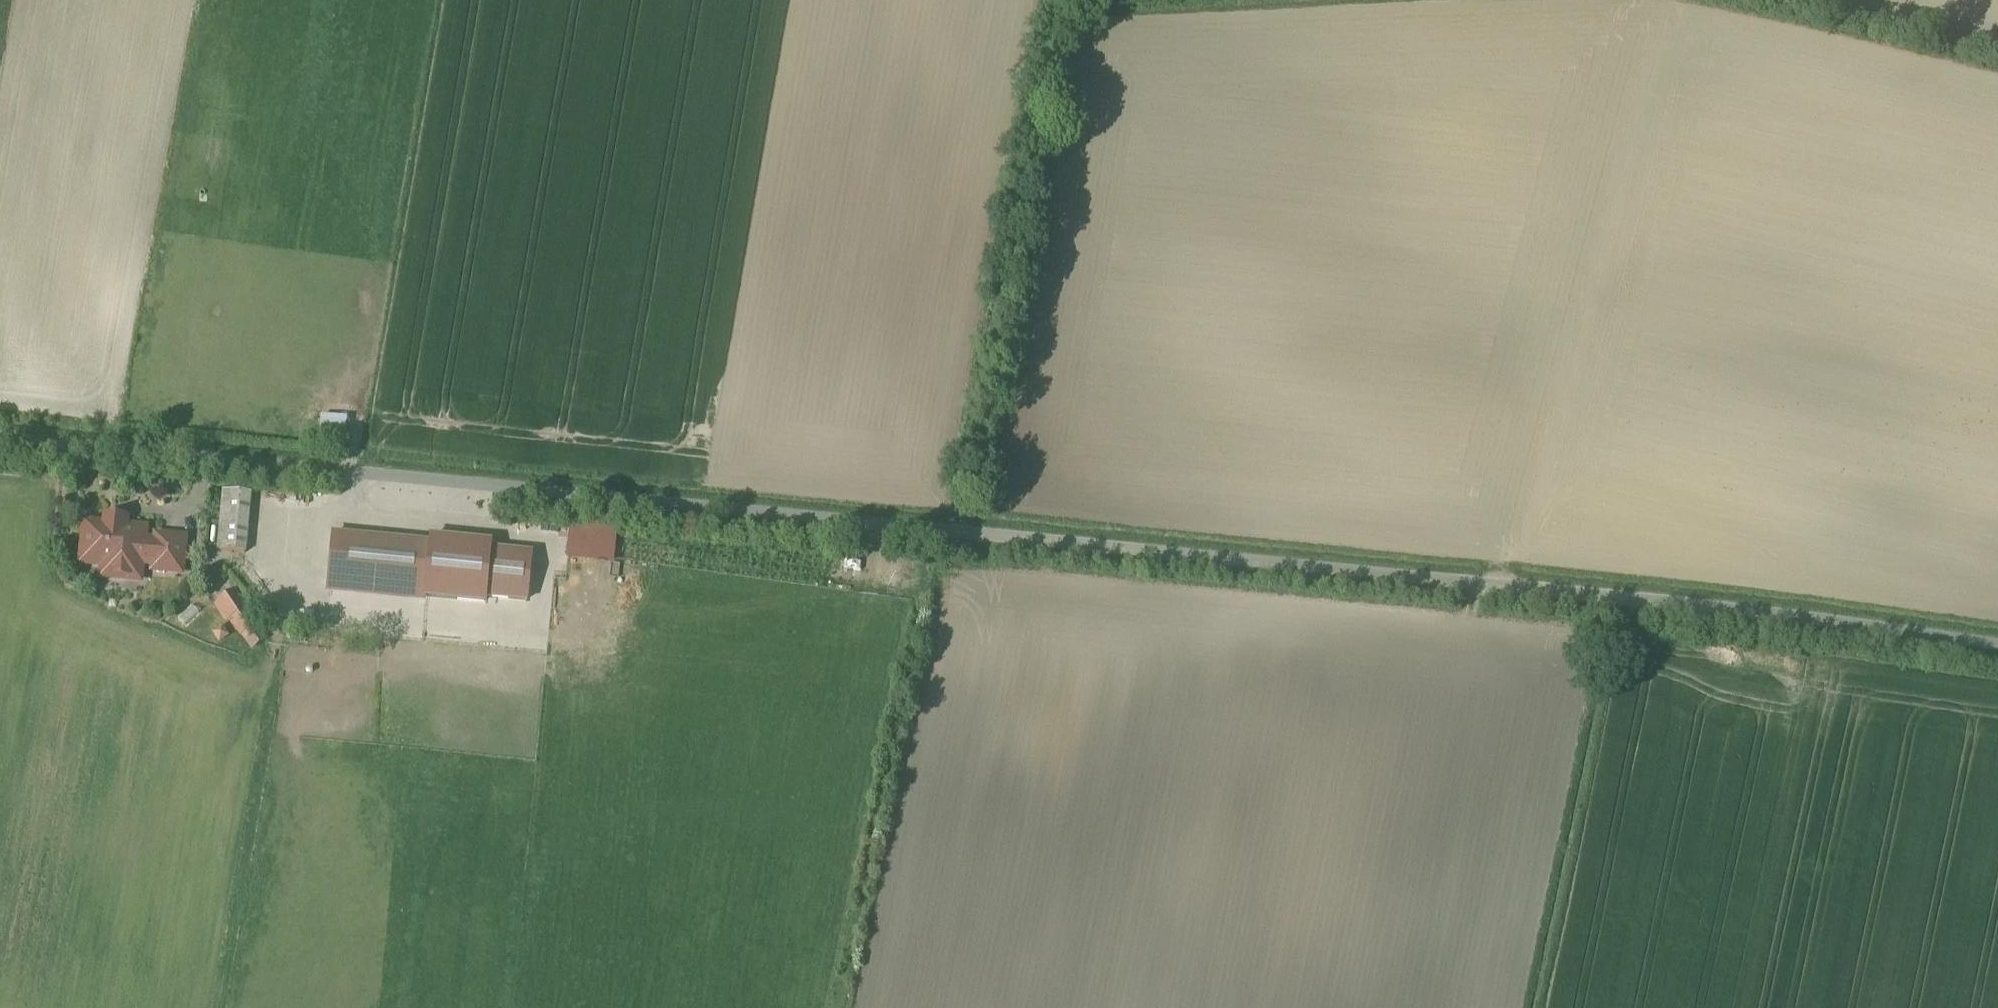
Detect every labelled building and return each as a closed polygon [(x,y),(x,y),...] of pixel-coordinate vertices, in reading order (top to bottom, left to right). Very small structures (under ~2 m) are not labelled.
[(250,495),(224,492),(218,553),(244,555),(250,495)] [(125,528),(105,526),(105,528),(86,526),(82,564),(104,566),(103,578),(123,574),(123,568),(140,570),(141,564),(154,566),(156,545),(143,543),(144,532),(125,530),(125,528)] [(484,603),(485,597),(490,551),(490,545),(431,539),(430,545),(333,535),(328,582),(426,592),(425,597),(484,603)] [(183,542),(157,539),(156,545),(154,566),(154,571),(180,574),(183,542)] [(490,551),(485,597),(526,602),(531,555),(490,551)] [(264,640),(244,610),(247,607),(235,591),(215,605),(227,621),(229,620),(252,649),(264,640)] [(222,629),(214,634),(219,643),(227,637),(222,629)]
